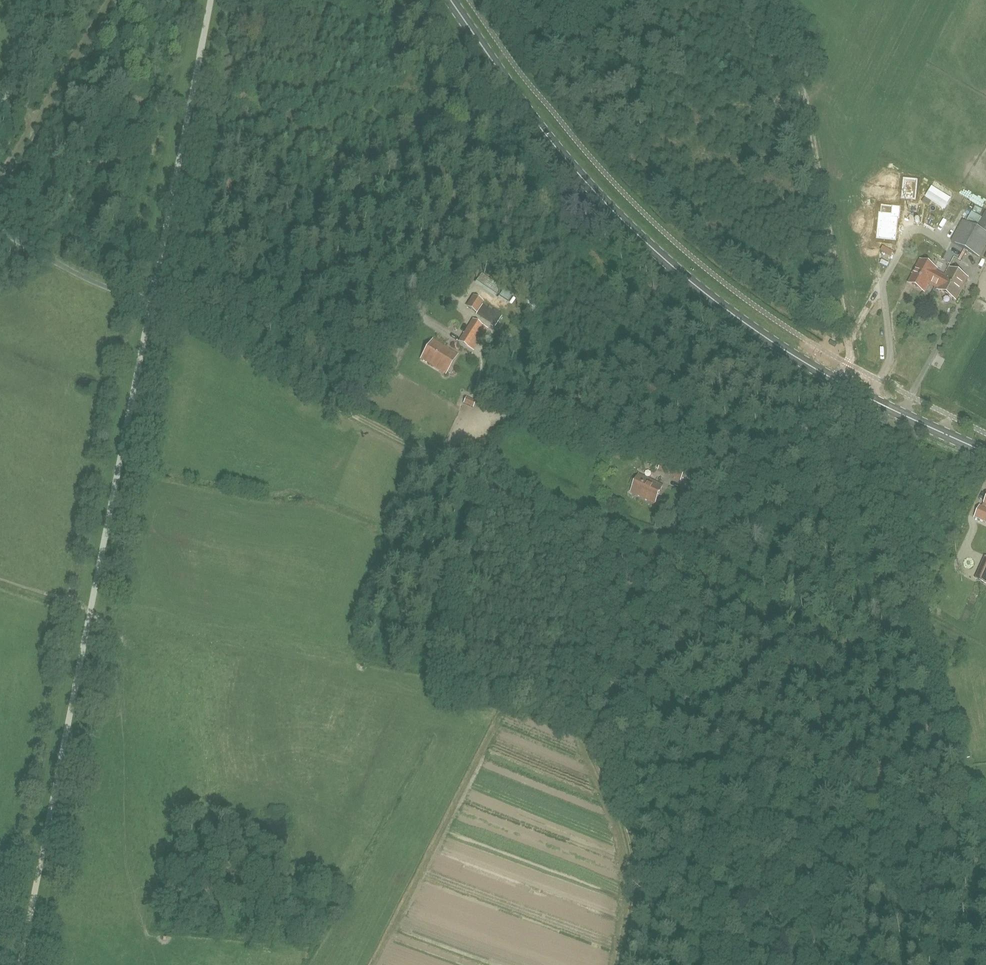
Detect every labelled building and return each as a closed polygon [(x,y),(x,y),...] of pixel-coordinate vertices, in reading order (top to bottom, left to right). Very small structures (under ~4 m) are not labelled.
[(944,191),(932,214),(938,217),(951,195),(944,191)] [(878,212),(876,238),(896,240),(898,217),(899,218),(900,206),(892,205),(891,213),(880,212),(878,212)] [(985,213),(982,219),(972,214),(969,219),(978,225),(976,228),(985,234),(985,214),(985,213)] [(966,223),(962,220),(950,242),(979,258),(985,246),(985,234),(976,228),(978,225),(969,219),(966,223)] [(922,261),(909,283),(924,292),(928,283),(939,289),(938,290),(955,299),(967,278),(950,268),(946,276),(935,271),(936,269),(922,261)] [(476,315),(495,327),(502,316),(483,304),(484,303),(474,297),(467,308),(477,314),(476,315)] [(472,319),(458,342),(474,352),(488,329),(472,319)] [(444,375),(456,355),(432,340),(420,359),(444,375)] [(472,409),(475,402),(465,398),(463,404),(472,409)] [(665,473),(681,481),(687,468),(671,460),(665,473)] [(638,474),(630,492),(655,504),(663,486),(638,474)] [(982,570),(977,580),(985,585),(985,560),(982,570)]
